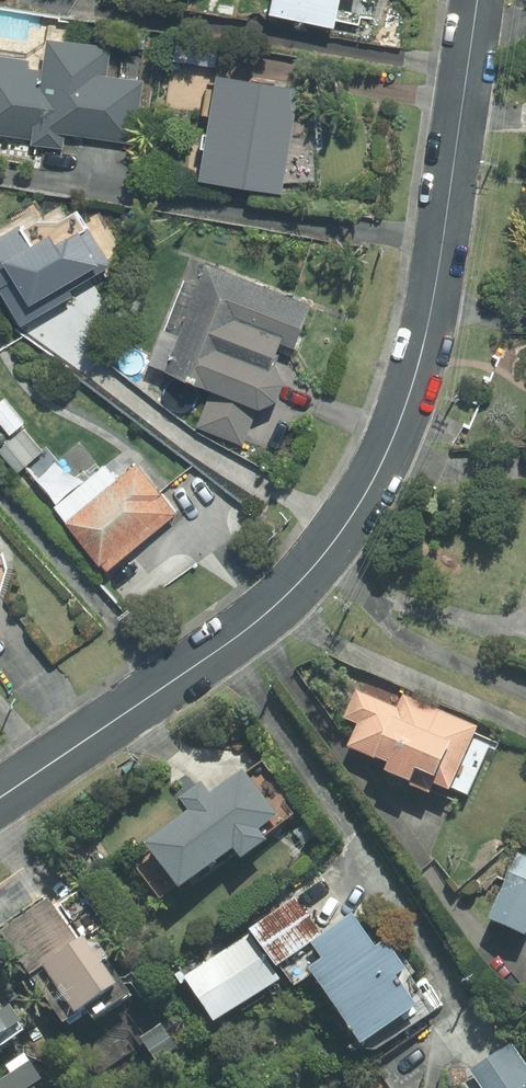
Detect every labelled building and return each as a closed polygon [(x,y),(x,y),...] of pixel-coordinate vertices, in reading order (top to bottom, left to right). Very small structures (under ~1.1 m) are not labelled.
[(274,12),(340,27),(346,0),(276,0),(274,12)] [(137,143),(144,75),(112,72),(115,42),(52,36),(50,60),(0,55),(0,142),(85,150),(86,138),(137,143)] [(304,88),(221,74),(203,179),(286,193),(304,88)] [(77,280),(108,264),(80,212),(8,251),(19,271),(11,276),(33,316),(82,290),(77,280)] [(316,303),(210,262),(168,369),(215,387),(200,426),(246,444),(261,405),(265,407),(281,399),(288,382),(281,363),(278,362),(286,342),(299,346),(316,303)] [(16,413),(0,427),(0,446),(24,474),(50,452),(16,413)] [(111,570),(180,512),(139,463),(70,520),(111,570)] [(499,733),(408,692),(406,697),(361,677),(343,718),(361,726),(349,751),(376,763),(374,768),(465,809),(499,733)] [(283,817),(247,773),(218,797),(209,787),(189,804),(197,814),(154,849),(191,893),(238,855),(248,867),(279,841),(269,829),(283,817)] [(522,853),(493,922),(525,936),(525,854),(522,853)] [(360,916),(303,952),(368,1053),(425,1017),(438,1008),(394,940),(380,948),(360,916)] [(288,982),(246,925),(180,974),(222,1031),(288,982)] [(100,945),(95,948),(90,941),(50,971),(86,1019),(126,989),(111,970),(116,966),(100,945)] [(28,1025),(16,1007),(5,1014),(0,1006),(0,1044),(28,1025)] [(165,1027),(145,1042),(163,1066),(183,1051),(165,1027)] [(513,1039),(505,1045),(470,1069),(483,1087),(525,1087),(525,1057),(513,1039)] [(48,1080),(33,1061),(0,1087),(38,1087),(48,1080)]
